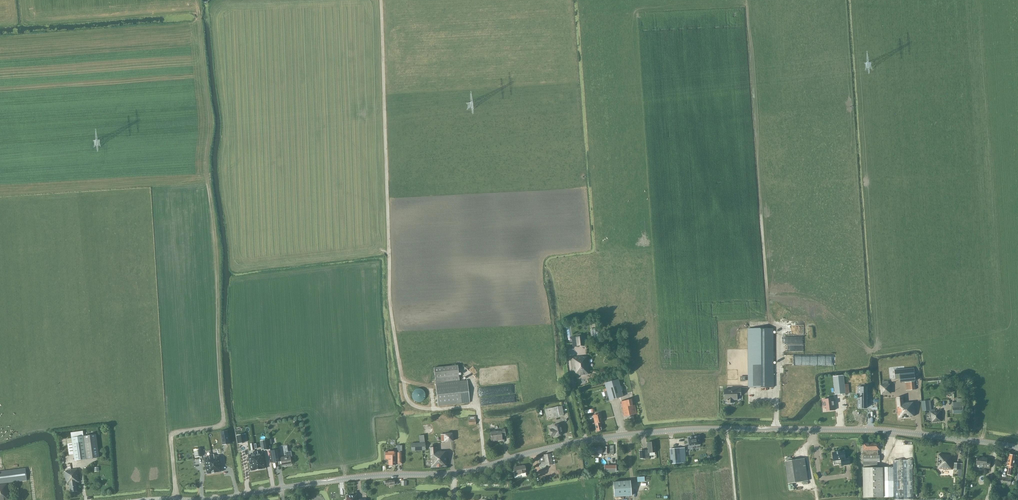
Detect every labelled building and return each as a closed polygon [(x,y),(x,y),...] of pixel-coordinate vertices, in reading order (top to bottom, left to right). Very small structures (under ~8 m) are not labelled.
[(773,328),(748,328),(748,387),(774,387),(773,328)] [(584,346),(582,336),(575,337),(577,347),(584,346)] [(572,376),(589,375),(587,357),(583,358),(583,357),(571,358),(572,376)] [(458,365),(434,367),(438,406),(470,402),(467,380),(460,381),(458,365)] [(900,382),(915,381),(914,370),(899,372),(900,382)] [(844,375),(833,376),(835,395),(845,394),(844,375)] [(609,401),(623,397),(622,394),(621,391),(618,380),(605,383),(606,389),(607,391),(609,401)] [(731,389),(724,389),(724,400),(728,400),(728,403),(733,403),(733,400),(737,400),(737,392),(741,392),(741,387),(731,387),(731,389)] [(866,408),(866,403),(866,400),(869,400),(869,393),(866,393),(866,387),(858,387),(858,393),(861,393),(861,396),(860,396),(860,397),(861,397),(861,400),(858,400),(858,408),(866,408)] [(426,395),(426,393),(425,392),(424,391),(423,390),(421,389),(420,389),(419,389),(418,389),(416,390),(415,392),(414,393),(414,395),(415,397),(415,398),(416,399),(418,400),(419,400),(420,401),(421,401),(422,400),(424,399),(425,398),(425,397),(426,395)] [(896,398),(898,419),(911,418),(911,416),(915,416),(913,402),(903,403),(903,397),(896,398)] [(632,405),(631,399),(621,401),(624,416),(637,414),(635,405),(632,405)] [(823,403),(822,403),(823,407),(823,408),(827,407),(827,411),(835,410),(834,399),(833,399),(827,399),(826,399),(823,400),(823,403)] [(929,400),(922,401),(923,411),(930,410),(929,400)] [(956,402),(953,402),(953,414),(963,413),(963,402),(956,402)] [(547,418),(564,414),(562,406),(545,409),(547,418)] [(931,423),(941,422),(940,411),(930,412),(931,423)] [(601,430),(600,423),(602,422),(601,414),(593,415),(596,431),(601,430)] [(476,416),(468,416),(469,425),(477,424),(476,416)] [(553,426),(553,429),(550,430),(552,436),(555,435),(555,436),(562,435),(560,424),(553,426)] [(502,436),(505,435),(505,428),(500,429),(501,430),(490,431),(491,441),(502,440),(502,436)] [(72,435),(72,438),(74,454),(75,460),(87,459),(99,457),(96,434),(84,436),(83,431),(71,432),(72,435)] [(444,434),(441,435),(441,442),(445,441),(445,442),(452,441),(452,433),(444,434)] [(246,441),(245,434),(238,435),(240,443),(244,443),(244,442),(246,441)] [(689,437),(688,438),(689,446),(700,444),(699,437),(699,436),(689,438),(689,437)] [(648,450),(643,450),(644,458),(649,458),(649,457),(649,453),(656,453),(655,442),(649,442),(647,443),(648,450)] [(412,451),(426,450),(426,443),(412,444),(412,451)] [(879,443),(863,443),(863,468),(877,467),(877,462),(880,462),(880,456),(878,456),(878,450),(879,450),(879,443)] [(613,455),(613,446),(608,446),(608,447),(604,447),(602,447),(590,447),(589,453),(595,454),(595,455),(598,455),(598,454),(601,454),(601,450),(604,450),(604,453),(608,454),(613,455)] [(437,451),(437,448),(430,448),(431,468),(447,467),(446,451),(441,452),(441,451),(437,451)] [(672,464),(686,463),(685,448),(670,449),(672,464)] [(281,461),(282,466),(292,465),(290,456),(292,456),(291,451),(286,452),(287,457),(281,458),(280,458),(279,452),(279,450),(273,451),(271,451),(273,463),(280,462),(281,461)] [(265,469),(266,469),(265,468),(263,453),(258,453),(257,451),(255,452),(253,452),(253,454),(248,455),(250,470),(250,471),(251,471),(258,470),(265,469)] [(387,451),(386,451),(386,459),(389,459),(389,464),(396,464),(396,455),(397,455),(397,453),(396,453),(396,451),(394,451),(387,451)] [(843,466),(850,464),(849,458),(846,459),(844,451),(840,452),(840,451),(837,452),(832,453),(834,462),(842,460),(843,466)] [(544,456),(538,458),(538,459),(539,467),(541,467),(545,466),(555,464),(553,455),(553,454),(553,453),(543,455),(544,456)] [(207,474),(208,474),(221,472),(222,472),(222,471),(219,456),(214,457),(214,454),(209,455),(209,457),(204,458),(205,461),(207,474)] [(937,469),(952,470),(953,460),(952,460),(952,455),(938,454),(937,469)] [(1006,460),(1005,465),(1009,466),(1007,475),(1012,475),(1016,456),(1009,454),(1009,455),(1008,456),(1007,457),(1007,458),(1006,459),(1006,460)] [(983,468),(989,469),(990,461),(987,460),(987,458),(977,457),(976,465),(983,466),(983,468)] [(808,481),(805,458),(785,461),(788,484),(808,481)] [(877,467),(863,468),(864,498),(884,497),(894,497),(894,499),(913,499),(913,460),(893,460),(893,467),(880,467),(877,467)] [(526,473),(525,466),(519,467),(518,466),(514,467),(515,475),(526,473)] [(27,480),(26,468),(0,471),(0,499),(10,499),(7,483),(27,480)] [(79,482),(77,469),(68,470),(69,471),(65,471),(67,483),(69,483),(71,492),(77,491),(76,482),(79,482)] [(994,482),(1005,484),(1010,485),(1011,479),(995,476),(994,482)] [(614,497),(631,496),(630,481),(613,483),(614,497)]
